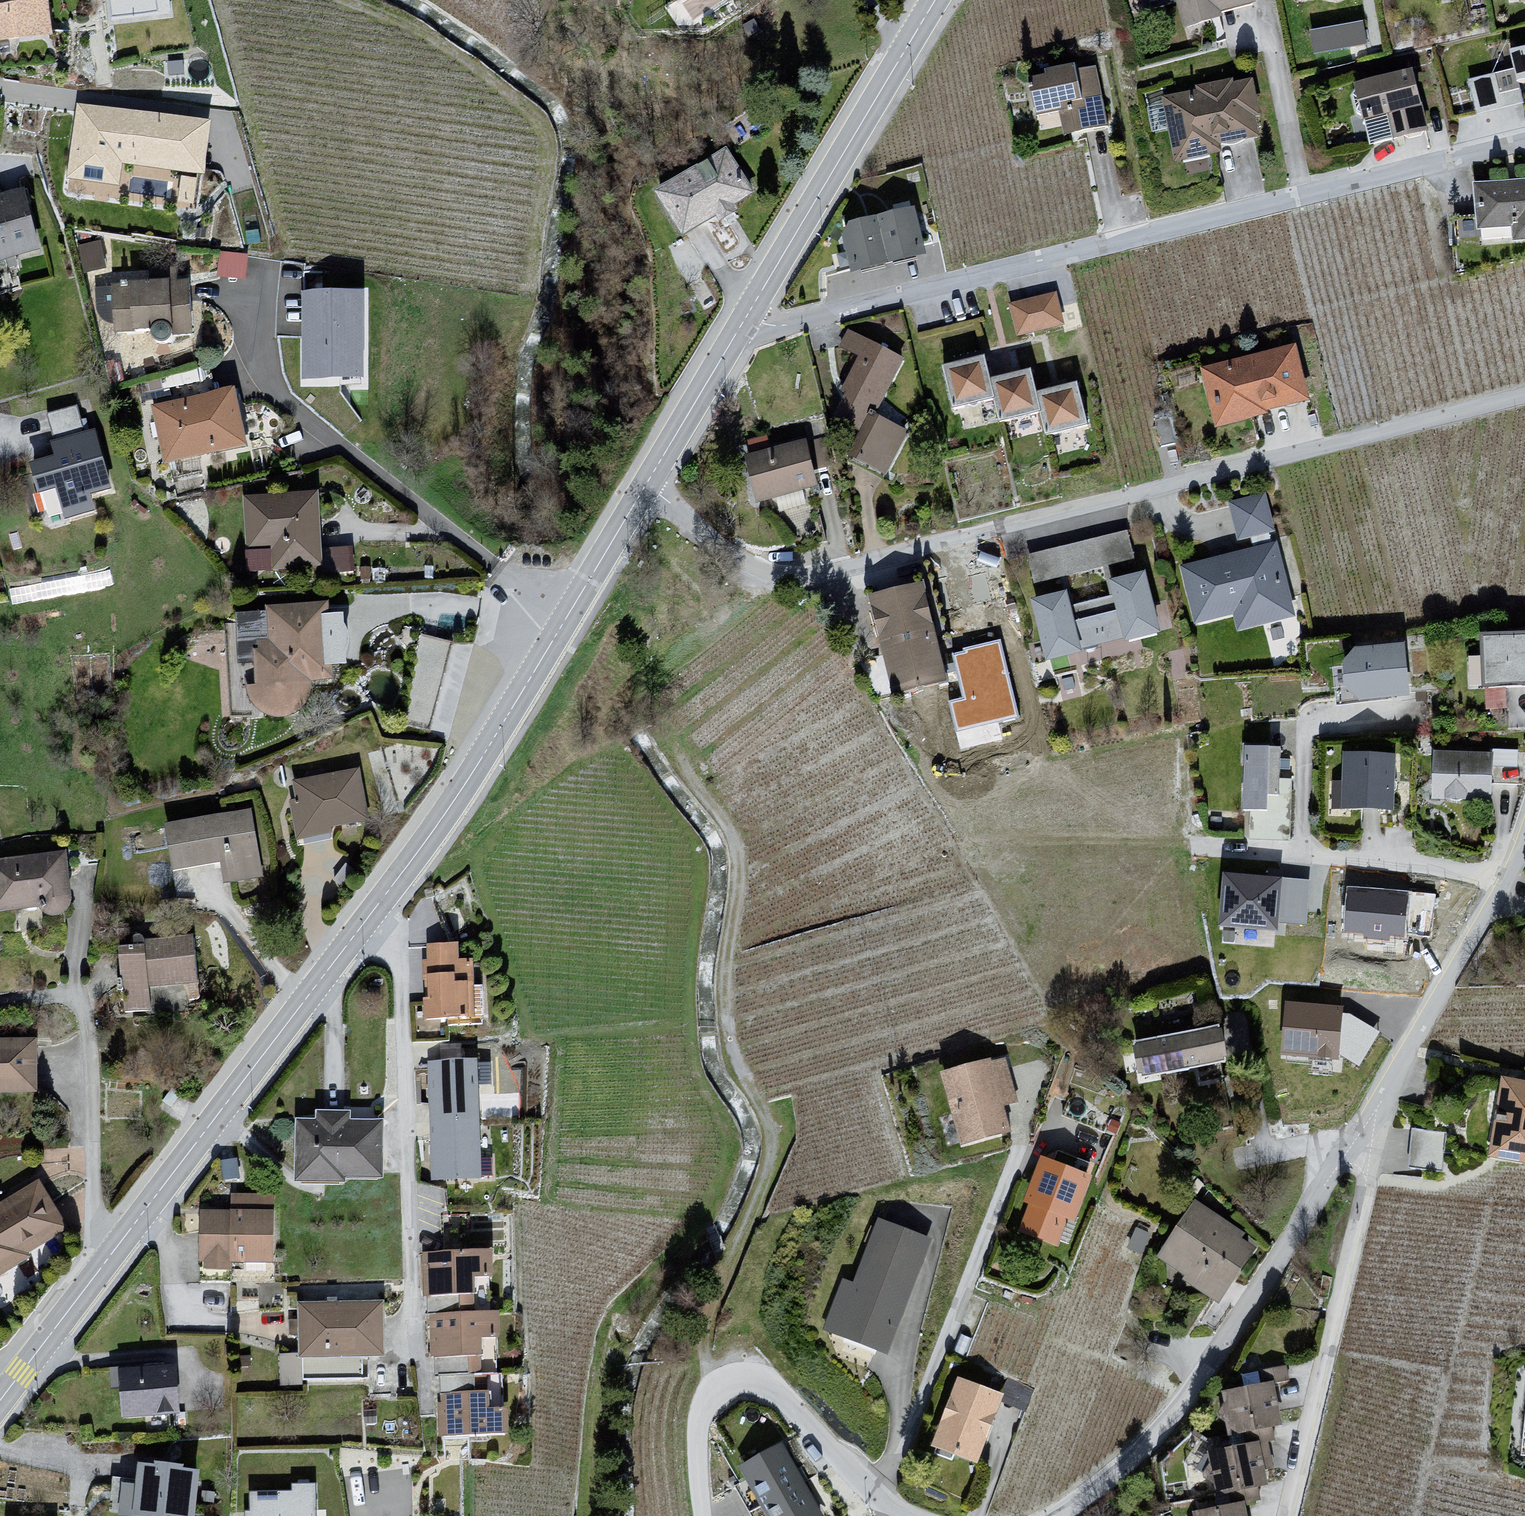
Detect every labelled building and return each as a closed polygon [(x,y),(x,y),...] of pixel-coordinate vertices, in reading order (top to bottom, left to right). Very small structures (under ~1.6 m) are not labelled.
[(52,34),(48,0),(0,0),(0,40),(52,34)] [(169,0),(110,0),(113,20),(170,13),(169,0)] [(1251,0),(1180,0),(1187,27),(1211,20),(1220,18),(1217,9),(1251,0)] [(1344,48),(1356,45),(1353,26),(1341,28),(1344,48)] [(1519,83),(1524,82),(1524,48),(1511,52),(1519,83)] [(1109,128),(1109,126),(1097,67),(1078,71),(1077,66),(1047,72),(1048,77),(1029,81),(1031,87),(1036,111),(1070,104),(1071,109),(1070,109),(1071,113),(1072,112),(1074,124),(1076,134),(1109,128)] [(1426,131),(1425,125),(1412,74),(1359,87),(1354,96),(1358,112),(1366,118),(1372,144),(1398,138),(1403,136),(1426,131)] [(1470,82),(1478,114),(1490,111),(1482,79),(1470,82)] [(1215,141),(1253,134),(1249,113),(1254,112),(1249,87),(1229,91),(1229,87),(1204,92),(1205,96),(1170,103),(1181,156),(1216,149),(1215,141)] [(211,119),(76,103),(66,179),(119,186),(121,164),(204,174),(211,119)] [(685,234),(687,233),(684,230),(702,219),(718,209),(720,213),(751,193),(726,154),(660,194),(661,196),(665,193),(676,211),(672,214),(685,234)] [(0,193),(0,267),(58,254),(43,184),(0,193)] [(1481,189),(1480,189),(1482,215),(1454,218),(1459,273),(1524,258),(1524,185),(1481,189)] [(880,224),(889,260),(922,252),(921,246),(913,216),(880,224)] [(849,241),(856,268),(889,260),(880,224),(856,230),(849,241)] [(81,232),(83,269),(106,268),(104,231),(81,232)] [(221,274),(249,276),(250,250),(223,248),(221,274)] [(212,278),(102,286),(107,359),(217,351),(212,278)] [(365,290),(303,289),(301,377),(363,378),(365,290)] [(1055,295),(1012,306),(1019,335),(1063,324),(1059,308),(1055,295)] [(872,433),(859,458),(884,471),(886,472),(906,434),(875,419),(877,415),(874,413),(902,359),(849,332),(842,347),(863,358),(851,381),(849,386),(848,385),(844,393),(844,394),(843,395),(843,396),(843,397),(843,398),(843,399),(843,400),(843,401),(844,402),(845,403),(839,416),(865,429),(872,433)] [(1221,421),(1253,413),(1261,411),(1261,408),(1303,397),(1292,352),(1253,362),(1253,361),(1231,366),(1231,368),(1209,373),(1221,421)] [(991,382),(991,381),(986,358),(969,362),(968,362),(967,362),(966,362),(965,362),(964,362),(962,363),(962,364),(961,364),(944,368),(954,410),(995,400),(991,382)] [(1007,378),(991,381),(991,382),(995,400),(1001,423),(1041,413),(1042,413),(1038,395),(1032,371),(1015,376),(1014,375),(1013,375),(1012,375),(1011,375),(1010,375),(1009,376),(1008,377),(1007,378)] [(255,382),(157,406),(172,469),(270,446),(255,382)] [(1042,413),(1041,413),(1047,436),(1088,426),(1078,385),(1062,389),(1061,388),(1060,388),(1059,388),(1058,388),(1057,388),(1056,389),(1055,389),(1054,390),(1053,391),(1038,395),(1042,413)] [(80,404),(49,412),(56,439),(86,432),(80,404)] [(1155,420),(1162,447),(1176,444),(1170,417),(1155,420)] [(752,436),(754,451),(772,449),(770,434),(752,436)] [(114,435),(40,457),(56,512),(130,491),(114,435)] [(809,471),(803,445),(752,458),(762,500),(798,546),(800,547),(826,540),(813,487),(810,472),(809,471)] [(334,487),(249,495),(256,573),(341,565),(334,487)] [(1255,553),(1212,564),(1187,571),(1199,618),(1253,604),(1258,621),(1290,613),(1267,530),(1270,529),(1263,498),(1234,505),(1242,536),(1250,534),(1255,553)] [(1062,547),(1069,576),(1101,568),(1094,539),(1062,547)] [(1158,632),(1144,577),(1115,584),(1117,595),(1068,607),(1065,596),(1036,604),(1050,658),(1079,651),(1077,644),(1127,632),(1128,639),(1158,632)] [(889,652),(899,690),(912,687),(912,686),(915,685),(922,689),(926,682),(930,682),(930,683),(942,680),(929,627),(922,600),(920,590),(878,601),(879,607),(874,608),(881,639),(886,638),(891,637),(894,651),(889,652)] [(346,593),(253,602),(264,707),(356,698),(346,593)] [(1486,639),(1487,656),(1469,657),(1471,686),(1488,686),(1488,684),(1505,683),(1524,683),(1524,638),(1486,639)] [(996,644),(956,655),(966,697),(950,701),(957,729),(1014,714),(996,644)] [(1351,688),(1352,699),(1362,698),(1407,693),(1402,649),(1358,653),(1348,665),(1351,688)] [(1270,748),(1270,744),(1243,744),(1243,765),(1246,765),(1245,795),(1245,811),(1252,811),(1251,838),(1290,840),(1292,788),(1280,787),(1281,749),(1270,748)] [(1495,759),(1517,762),(1519,748),(1498,744),(1495,759)] [(1466,797),(1488,798),(1489,769),(1490,757),(1438,756),(1437,796),(1448,796),(1448,798),(1450,799),(1452,800),(1454,800),(1457,801),(1459,800),(1461,800),(1464,799),(1466,798),(1466,797)] [(1363,807),(1380,808),(1391,808),(1393,758),(1348,757),(1347,792),(1346,807),(1351,807),(1363,807)] [(374,761),(303,777),(317,839),(388,823),(374,761)] [(267,811),(173,825),(181,883),(276,869),(267,811)] [(81,862),(1,861),(1,911),(80,911),(81,862)] [(1279,879),(1225,875),(1222,923),(1275,927),(1279,879)] [(1405,898),(1350,893),(1347,930),(1402,935),(1405,898)] [(500,928),(430,930),(433,1015),(503,1012),(500,928)] [(210,937),(131,947),(136,994),(216,984),(210,937)] [(1345,1007),(1287,1001),(1282,1055),(1340,1060),(1345,1007)] [(1143,1078),(1226,1062),(1226,1060),(1219,1027),(1215,1028),(1136,1043),(1143,1078)] [(0,1040),(0,1084),(53,1082),(51,1038),(0,1040)] [(505,1048),(438,1053),(447,1175),(514,1170),(505,1048)] [(964,1142),(1006,1130),(991,1074),(1008,1069),(1005,1060),(988,1064),(946,1076),(964,1142)] [(1506,1083),(1495,1153),(1524,1158),(1524,1086),(1506,1083)] [(388,1109),(303,1116),(307,1178),(393,1171),(388,1109)] [(1413,1169),(1423,1170),(1443,1172),(1450,1173),(1452,1153),(1445,1152),(1447,1132),(1417,1129),(1417,1130),(1413,1169)] [(1084,1179),(1089,1164),(1061,1153),(1056,1168),(1044,1164),(1031,1200),(1036,1202),(1026,1228),(1055,1239),(1065,1213),(1072,1216),(1086,1180),(1084,1179)] [(0,1209),(0,1292),(60,1243),(19,1194),(0,1209)] [(1218,1297),(1230,1279),(1249,1251),(1222,1233),(1227,1227),(1197,1207),(1170,1247),(1185,1258),(1178,1269),(1218,1297)] [(285,1210),(209,1208),(207,1263),(284,1265),(285,1210)] [(516,1242),(443,1245),(448,1357),(521,1354),(516,1242)] [(841,1332),(877,1346),(885,1349),(915,1269),(872,1252),(841,1332)] [(402,1284),(321,1293),(327,1353),(409,1345),(402,1284)] [(202,1412),(198,1361),(131,1365),(134,1416),(202,1412)] [(1231,1422),(1233,1433),(1244,1431),(1271,1426),(1278,1424),(1270,1384),(1289,1381),(1286,1366),(1259,1371),(1242,1375),(1245,1390),(1227,1393),(1228,1402),(1221,1415),(1231,1422)] [(525,1381),(453,1387),(457,1434),(529,1428),(525,1381)] [(976,1456),(998,1398),(961,1383),(940,1439),(957,1446),(956,1451),(975,1458),(976,1456)] [(1244,1431),(1233,1433),(1231,1434),(1234,1449),(1213,1453),(1215,1462),(1207,1475),(1219,1484),(1221,1493),(1230,1491),(1257,1486),(1264,1484),(1261,1471),(1268,1470),(1266,1461),(1269,1460),(1266,1442),(1274,1441),(1271,1426),(1244,1431)] [(732,1481),(756,1515),(815,1515),(818,1514),(774,1451),(732,1481)] [(149,1459),(145,1512),(193,1515),(212,1515),(216,1464),(149,1459)] [(261,1481),(263,1515),(340,1515),(337,1476),(261,1481)] [(1257,1486),(1230,1491),(1221,1493),(1217,1494),(1219,1509),(1198,1513),(1199,1515),(1243,1515),(1241,1504),(1260,1500),(1257,1486)]
